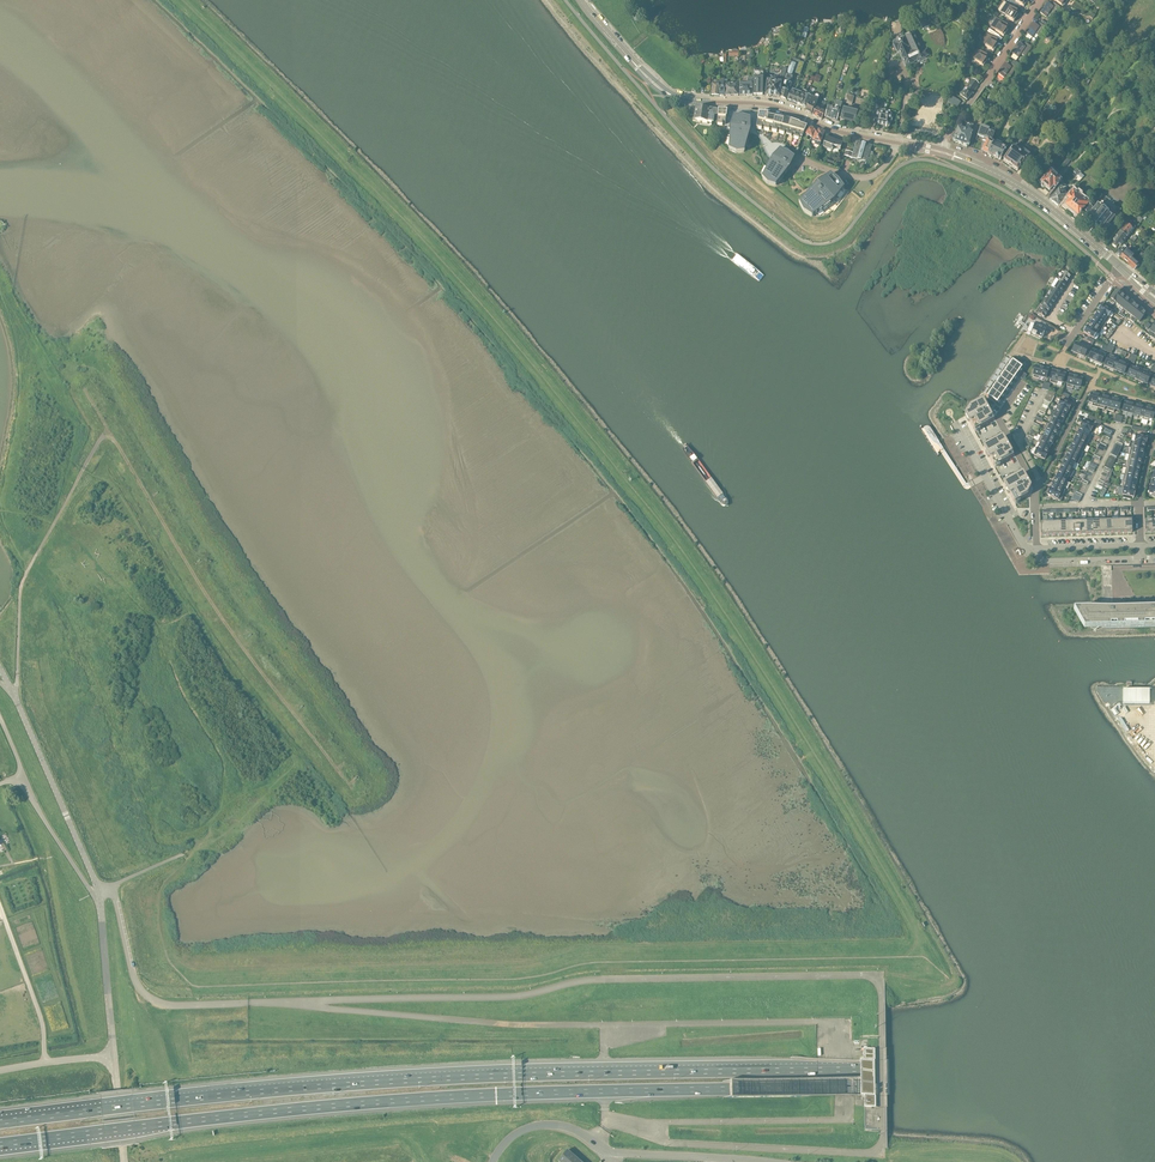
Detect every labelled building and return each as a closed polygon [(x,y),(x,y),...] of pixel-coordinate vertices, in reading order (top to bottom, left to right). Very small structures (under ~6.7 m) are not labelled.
[(954,1),(946,4),(951,19),(958,17),(954,1)] [(1016,15),(1018,12),(1006,3),(1000,12),(1006,15),(1005,16),(1013,22),(1018,16),(1016,15)] [(1049,14),(1053,16),(1059,7),(1053,3),(1051,6),(1047,3),(1040,14),(1046,18),(1049,14)] [(923,28),(928,26),(924,16),(919,19),(923,28)] [(1006,30),(1008,26),(996,18),(990,26),(996,30),(995,31),(1003,37),(1008,31),(1006,30)] [(1035,34),(1039,37),(1045,27),(1040,23),(1039,23),(1037,26),(1033,23),(1026,34),(1032,38),(1035,34)] [(989,29),(987,32),(997,39),(999,36),(989,29)] [(913,52),(909,53),(913,62),(917,60),(917,61),(925,57),(924,57),(925,56),(928,55),(926,50),(922,52),(913,31),(905,35),(913,52)] [(996,45),(998,41),(986,33),(980,41),(986,45),(985,46),(993,52),(998,46),(996,45)] [(913,63),(913,62),(909,53),(906,47),(908,47),(904,37),(893,43),(897,52),(899,51),(906,66),(913,63)] [(1021,54),(1025,57),(1031,47),(1025,43),(1023,46),(1019,43),(1012,54),(1018,58),(1021,54)] [(979,64),(983,67),(987,61),(986,60),(988,56),(977,49),(971,57),(976,60),(975,61),(976,62),(975,63),(978,65),(979,64)] [(791,62),(785,79),(791,81),(794,74),(795,74),(795,73),(800,75),(804,63),(799,62),(798,65),(791,62)] [(1009,66),(1005,64),(998,74),(1004,78),(1007,74),(1011,77),(1017,67),(1011,63),(1009,66)] [(813,81),(818,83),(821,76),(816,74),(815,77),(814,79),(813,81)] [(768,76),(765,95),(779,97),(781,82),(782,83),(783,78),(768,76)] [(754,78),(753,95),(754,95),(756,95),(763,95),(763,78),(754,78)] [(739,85),(739,96),(752,95),(752,81),(748,81),(748,79),(742,80),(742,84),(739,85)] [(965,89),(965,88),(960,95),(967,100),(978,84),(972,80),(965,89)] [(784,81),(782,89),(788,91),(791,83),(784,81)] [(712,86),(711,96),(719,96),(720,83),(713,82),(712,86)] [(725,86),(725,96),(738,96),(738,85),(726,86),(725,86)] [(791,92),(787,99),(796,104),(801,93),(792,89),(791,92)] [(801,93),(796,104),(800,106),(806,95),(801,93)] [(957,108),(961,102),(949,94),(945,100),(957,108)] [(806,95),(800,106),(801,106),(806,108),(811,97),(811,98),(806,95)] [(846,95),(844,103),(851,105),(854,97),(846,95)] [(811,97),(806,108),(805,111),(811,114),(818,101),(811,97)] [(834,109),(831,119),(837,121),(842,103),(836,102),(834,109)] [(708,109),(697,107),(695,120),(703,122),(702,123),(712,124),(712,122),(713,122),(714,115),(717,115),(717,110),(709,108),(708,109)] [(828,107),(825,118),(826,118),(831,119),(834,109),(828,107)] [(825,112),(816,108),(812,115),(821,120),(825,112)] [(843,109),(840,120),(854,124),(857,113),(843,109)] [(718,110),(717,124),(722,125),(723,122),(725,122),(727,110),(718,110)] [(764,126),(768,114),(765,114),(765,113),(759,113),(756,127),(762,128),(762,125),(764,126)] [(875,123),(875,124),(876,124),(880,125),(884,126),(888,126),(888,127),(889,127),(889,126),(890,122),(892,122),(893,117),(891,116),(891,115),(877,113),(875,123)] [(772,127),(776,116),(768,114),(764,126),(764,129),(769,130),(770,127),(772,127)] [(744,152),(749,133),(750,129),(750,117),(742,115),(733,115),(730,126),(730,130),(729,150),(736,153),(744,152)] [(780,129),(784,118),(776,116),(772,127),(771,130),(777,132),(778,128),(780,129)] [(787,132),(791,121),(789,119),(784,118),(780,129),(779,132),(784,134),(785,131),(787,132)] [(794,134),(799,123),(791,121),(787,132),(786,134),(791,136),(792,133),(794,134)] [(802,137),(807,126),(799,123),(794,134),(793,137),(799,139),(800,136),(802,137)] [(957,128),(953,142),(968,147),(972,133),(967,131),(967,130),(964,129),(964,127),(959,125),(958,129),(957,128)] [(984,141),(986,142),(987,139),(992,141),(994,134),(988,131),(989,129),(981,126),(977,136),(984,139),(984,141)] [(808,136),(812,138),(815,130),(808,127),(804,136),(807,138),(808,136)] [(815,134),(812,142),(815,143),(814,145),(819,147),(824,134),(824,132),(822,132),(821,131),(818,130),(818,132),(816,131),(815,134)] [(833,141),(833,138),(827,138),(826,138),(823,148),(832,152),(832,153),(837,154),(838,151),(840,151),(841,143),(833,141)] [(981,151),(987,154),(988,157),(991,158),(993,157),(995,158),(995,159),(998,161),(998,160),(1001,161),(1006,149),(993,143),(993,142),(992,141),(987,139),(986,142),(981,151)] [(870,152),(871,146),(856,142),(851,159),(858,161),(858,162),(859,162),(860,161),(866,163),(867,160),(870,161),(873,153),(870,152)] [(1015,144),(1003,161),(1017,171),(1020,167),(1024,170),(1027,164),(1030,160),(1027,158),(1030,155),(1024,150),(1021,154),(1017,151),(1019,147),(1015,144)] [(772,157),(762,179),(767,184),(775,187),(790,168),(795,157),(788,151),(780,148),(772,157)] [(1062,163),(1066,166),(1071,160),(1067,156),(1062,163)] [(834,167),(836,159),(834,160),(829,158),(827,164),(833,166),(834,167)] [(1052,170),(1040,184),(1041,184),(1041,187),(1043,188),(1045,188),(1049,191),(1052,188),(1054,189),(1061,181),(1060,181),(1061,180),(1056,176),(1058,174),(1052,170)] [(817,183),(801,203),(799,205),(804,213),(812,218),(834,201),(844,187),(839,180),(831,174),(817,183)] [(1066,196),(1059,190),(1050,200),(1058,206),(1066,196)] [(1076,215),(1078,216),(1083,210),(1088,204),(1088,203),(1089,202),(1084,198),(1083,200),(1079,196),(1080,196),(1074,191),(1074,192),(1073,191),(1067,199),(1069,201),(1065,206),(1069,209),(1069,210),(1071,211),(1072,212),(1074,213),(1074,214),(1076,215)] [(1092,208),(1088,205),(1084,211),(1088,214),(1092,208)] [(1091,222),(1095,225),(1096,225),(1100,229),(1102,228),(1106,231),(1110,227),(1108,225),(1115,217),(1112,215),(1111,216),(1097,205),(1087,218),(1092,222),(1091,222)] [(1131,224),(1131,226),(1125,221),(1121,225),(1123,227),(1123,228),(1130,234),(1135,227),(1131,224)] [(1119,232),(1126,238),(1130,234),(1123,228),(1123,227),(1121,225),(1118,229),(1119,230),(1120,231),(1119,232)] [(1114,234),(1123,242),(1126,238),(1119,232),(1120,231),(1119,230),(1118,229),(1114,234)] [(1120,246),(1123,242),(1114,234),(1114,235),(1116,236),(1113,240),(1115,242),(1112,245),(1116,248),(1118,245),(1120,246)] [(1116,254),(1127,264),(1131,259),(1133,257),(1126,251),(1124,253),(1120,249),(1116,254)] [(1127,264),(1134,270),(1138,265),(1136,264),(1134,261),(1131,259),(1127,264)] [(1064,272),(1059,281),(1065,285),(1070,276),(1064,272)] [(1059,281),(1053,289),(1060,293),(1065,285),(1059,281)] [(1053,289),(1048,297),(1055,301),(1060,293),(1053,289)] [(1114,304),(1122,294),(1117,290),(1109,300),(1114,304)] [(1120,307),(1127,298),(1122,294),(1114,304),(1115,304),(1115,303),(1120,307)] [(1048,297),(1043,306),(1049,309),(1055,301),(1048,297)] [(1125,310),(1132,302),(1127,298),(1120,307),(1125,310)] [(1130,314),(1136,306),(1132,302),(1125,310),(1130,314)] [(1098,310),(1110,318),(1108,317),(1112,312),(1101,305),(1098,310)] [(1044,318),(1049,309),(1043,306),(1038,314),(1044,318)] [(1132,321),(1141,310),(1136,306),(1130,314),(1132,317),(1130,320),(1132,321)] [(1095,316),(1106,324),(1110,318),(1098,310),(1098,311),(1095,316)] [(1132,321),(1134,323),(1136,320),(1139,322),(1146,314),(1141,310),(1132,321)] [(1091,322),(1103,329),(1106,324),(1095,316),(1091,322)] [(1087,327),(1099,335),(1103,329),(1091,322),(1088,327),(1087,326),(1087,327)] [(1041,340),(1046,330),(1034,325),(1030,335),(1041,340)] [(1083,332),(1093,339),(1097,334),(1099,335),(1087,327),(1083,332)] [(1076,343),(1072,352),(1079,355),(1081,356),(1084,357),(1087,349),(1076,343)] [(1104,356),(1092,351),(1088,359),(1100,364),(1104,356)] [(1104,366),(1114,370),(1117,362),(1114,360),(1115,358),(1109,355),(1108,358),(1104,366)] [(1010,359),(1006,365),(1018,374),(1022,368),(1010,359)] [(1117,362),(1114,370),(1123,374),(1127,366),(1126,366),(1128,363),(1122,360),(1120,363),(1117,362)] [(1006,365),(1002,371),(1013,379),(1018,374),(1006,365)] [(1033,375),(1033,378),(1039,380),(1040,377),(1046,378),(1048,370),(1035,367),(1033,375)] [(1131,368),(1127,376),(1137,380),(1141,369),(1136,367),(1134,369),(1131,368)] [(1141,369),(1137,380),(1146,384),(1150,376),(1146,374),(1147,372),(1141,369)] [(1002,371),(998,377),(1009,386),(1013,379),(1002,371)] [(1052,371),(1050,380),(1050,383),(1056,384),(1057,381),(1063,383),(1065,375),(1052,371)] [(1069,376),(1067,384),(1067,387),(1073,389),(1074,386),(1080,388),(1082,379),(1080,379),(1069,376)] [(998,377),(993,383),(1005,391),(1009,386),(998,377)] [(993,383),(989,388),(1002,396),(1005,391),(993,383)] [(989,388),(985,395),(997,403),(1002,396),(989,388)] [(1091,407),(1098,408),(1101,397),(1091,394),(1088,403),(1092,404),(1091,407)] [(1101,397),(1098,408),(1104,410),(1105,407),(1108,408),(1107,411),(1110,399),(1101,397)] [(1110,399),(1107,411),(1113,413),(1114,410),(1118,411),(1120,402),(1110,399)] [(1060,400),(1057,406),(1069,411),(1072,405),(1065,402),(1066,401),(1062,400),(1060,400)] [(966,415),(975,431),(993,421),(982,401),(972,406),(966,415)] [(1125,403),(1122,412),(1132,414),(1135,406),(1125,403)] [(1058,406),(1055,412),(1065,417),(1068,411),(1069,411),(1057,406),(1058,406)] [(1135,406),(1132,414),(1133,415),(1133,416),(1138,417),(1138,416),(1142,417),(1141,420),(1144,409),(1135,406)] [(1144,409),(1141,420),(1147,422),(1148,419),(1152,420),(1154,411),(1144,409)] [(1055,412),(1052,418),(1062,423),(1065,417),(1055,412)] [(1047,423),(1059,429),(1062,423),(1052,418),(1049,424),(1047,423)] [(1081,428),(1093,434),(1096,428),(1092,426),(1093,425),(1089,423),(1089,424),(1082,421),(1080,427),(1081,428)] [(1047,423),(1044,429),(1056,435),(1059,429),(1047,423)] [(935,439),(938,439),(931,428),(929,427),(928,426),(926,426),(925,427),(923,428),(925,431),(926,431),(927,431),(928,431),(930,432),(931,433),(935,439)] [(1080,428),(1077,433),(1090,439),(1092,434),(1093,434),(1081,428),(1080,427),(1079,427),(1080,428)] [(1102,433),(1111,437),(1113,432),(1105,427),(1102,433)] [(1041,435),(1053,442),(1056,435),(1044,429),(1043,430),(1046,431),(1043,437),(1041,435)] [(1077,433),(1074,440),(1087,446),(1090,439),(1077,433)] [(1041,435),(1038,442),(1050,448),(1053,442),(1041,435)] [(1135,435),(1134,442),(1146,444),(1147,438),(1141,436),(1141,435),(1137,435),(1135,435)] [(995,467),(1013,456),(1002,436),(984,447),(995,467)] [(1074,440),(1071,446),(1084,452),(1087,446),(1074,440)] [(1037,448),(1037,449),(1048,454),(1047,454),(1050,448),(1038,442),(1037,442),(1040,443),(1037,449),(1037,448)] [(1135,442),(1133,449),(1144,451),(1145,444),(1146,445),(1146,444),(1134,442),(1135,442)] [(1071,446),(1068,452),(1081,458),(1084,452),(1071,446)] [(1130,448),(1129,454),(1142,458),(1144,451),(1133,449),(1130,448)] [(1045,460),(1048,454),(1037,449),(1034,455),(1035,455),(1034,458),(1042,462),(1043,459),(1045,460)] [(1065,458),(1075,463),(1078,464),(1081,458),(1068,452),(1065,458)] [(1129,454),(1127,461),(1141,464),(1142,458),(1129,454)] [(1065,458),(1062,464),(1075,470),(1072,469),(1075,463),(1065,458)] [(1127,461),(1126,468),(1139,471),(1141,464),(1127,461)] [(1062,464),(1059,470),(1072,476),(1075,470),(1062,464)] [(1126,468),(1124,474),(1138,477),(1139,471),(1126,468)] [(1059,470),(1056,476),(1069,482),(1072,476),(1059,470)] [(1022,473),(1004,483),(1013,501),(1018,499),(1019,500),(1028,495),(1031,489),(1022,473)] [(1124,474),(1123,481),(1136,484),(1138,477),(1124,474)] [(1056,476),(1053,483),(1066,488),(1065,488),(1067,482),(1069,483),(1069,482),(1056,476)] [(1123,481),(1121,488),(1135,491),(1136,484),(1123,481)] [(1050,488),(1063,495),(1066,488),(1053,483),(1051,488),(1050,488)] [(1047,494),(1053,497),(1053,498),(1056,500),(1057,499),(1058,500),(1061,494),(1063,495),(1050,488),(1047,494)] [(1134,498),(1135,491),(1121,488),(1123,489),(1122,495),(1123,495),(1123,497),(1130,499),(1130,497),(1134,498)] [(1101,611),(1073,612),(1083,630),(1154,628),(1154,609),(1101,611)] [(1146,690),(1123,690),(1123,703),(1146,704),(1149,704),(1149,690),(1146,690)] [(878,1107),(877,1048),(863,1049),(863,1050),(855,1050),(856,1056),(860,1056),(860,1100),(856,1100),(856,1106),(864,1106),(864,1107),(878,1107)] [(568,1149),(558,1160),(560,1161),(583,1161),(568,1149)]
